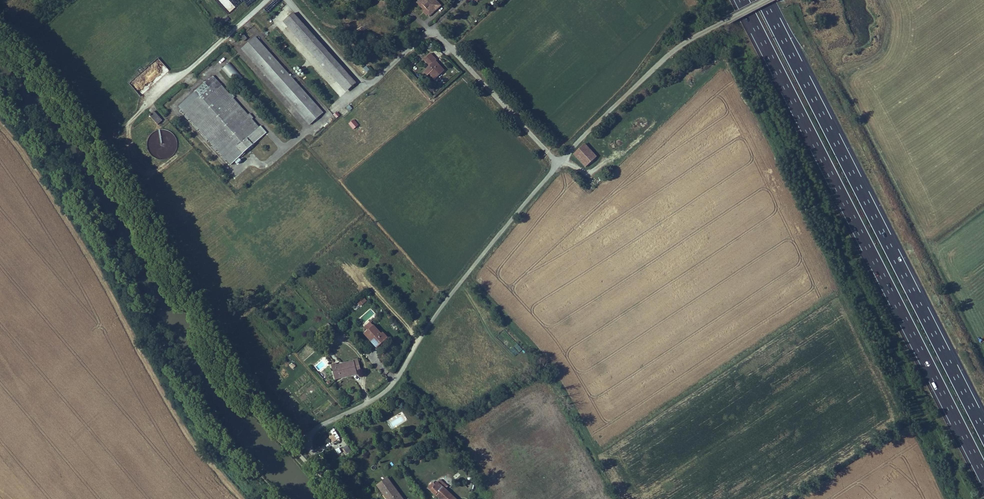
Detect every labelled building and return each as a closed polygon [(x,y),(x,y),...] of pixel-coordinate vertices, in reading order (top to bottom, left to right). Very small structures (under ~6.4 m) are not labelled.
[(226,0),(224,0),(221,2),(220,0),(217,0),(223,10),(230,5),(226,0)] [(435,0),(419,0),(418,1),(421,5),(420,6),(424,11),(422,12),(426,16),(428,15),(429,17),(440,7),(435,0)] [(293,14),(286,20),(349,89),(355,83),(293,14)] [(247,39),(243,33),(239,36),(244,42),(247,39)] [(322,113),(285,71),(255,38),(242,50),(309,125),(322,113)] [(442,70),(434,61),(436,59),(430,53),(423,59),(429,65),(423,71),(427,75),(428,74),(430,72),(435,77),(442,70)] [(444,68),(436,59),(434,61),(442,70),(444,68)] [(230,62),(222,68),(232,82),(240,77),(230,62)] [(200,95),(217,80),(213,75),(196,91),(200,95)] [(253,117),(249,113),(248,114),(233,98),(234,97),(231,93),(230,94),(217,80),(200,95),(182,111),(185,115),(183,116),(186,120),(188,119),(194,125),(192,126),(196,130),(197,129),(203,135),(201,137),(205,141),(207,139),(212,146),(211,147),(215,151),(216,150),(222,156),(220,157),(224,162),(226,160),(230,165),(267,132),(261,125),(259,127),(252,118),(253,117)] [(162,120),(154,111),(149,116),(158,125),(162,120)] [(358,140),(364,136),(359,130),(353,134),(358,140)] [(585,144),(574,154),(586,167),(597,157),(585,144)] [(356,302),(360,307),(367,301),(363,296),(356,302)] [(387,341),(382,336),(372,324),(366,328),(369,332),(365,335),(378,349),(387,341)] [(333,334),(326,327),(319,333),(325,341),(333,334)] [(281,358),(289,351),(282,343),(275,350),(281,358)] [(355,371),(354,368),(359,367),(357,360),(353,361),(353,363),(337,368),(336,366),(331,367),(333,372),(338,371),(340,379),(344,378),(343,375),(355,371)] [(334,428),(331,431),(333,434),(329,437),(333,443),(340,437),(334,428)] [(392,484),(394,482),(393,480),(380,488),(388,498),(404,498),(392,484)] [(443,489),(439,485),(435,482),(428,489),(430,492),(431,490),(441,498),(454,498),(443,489)]
